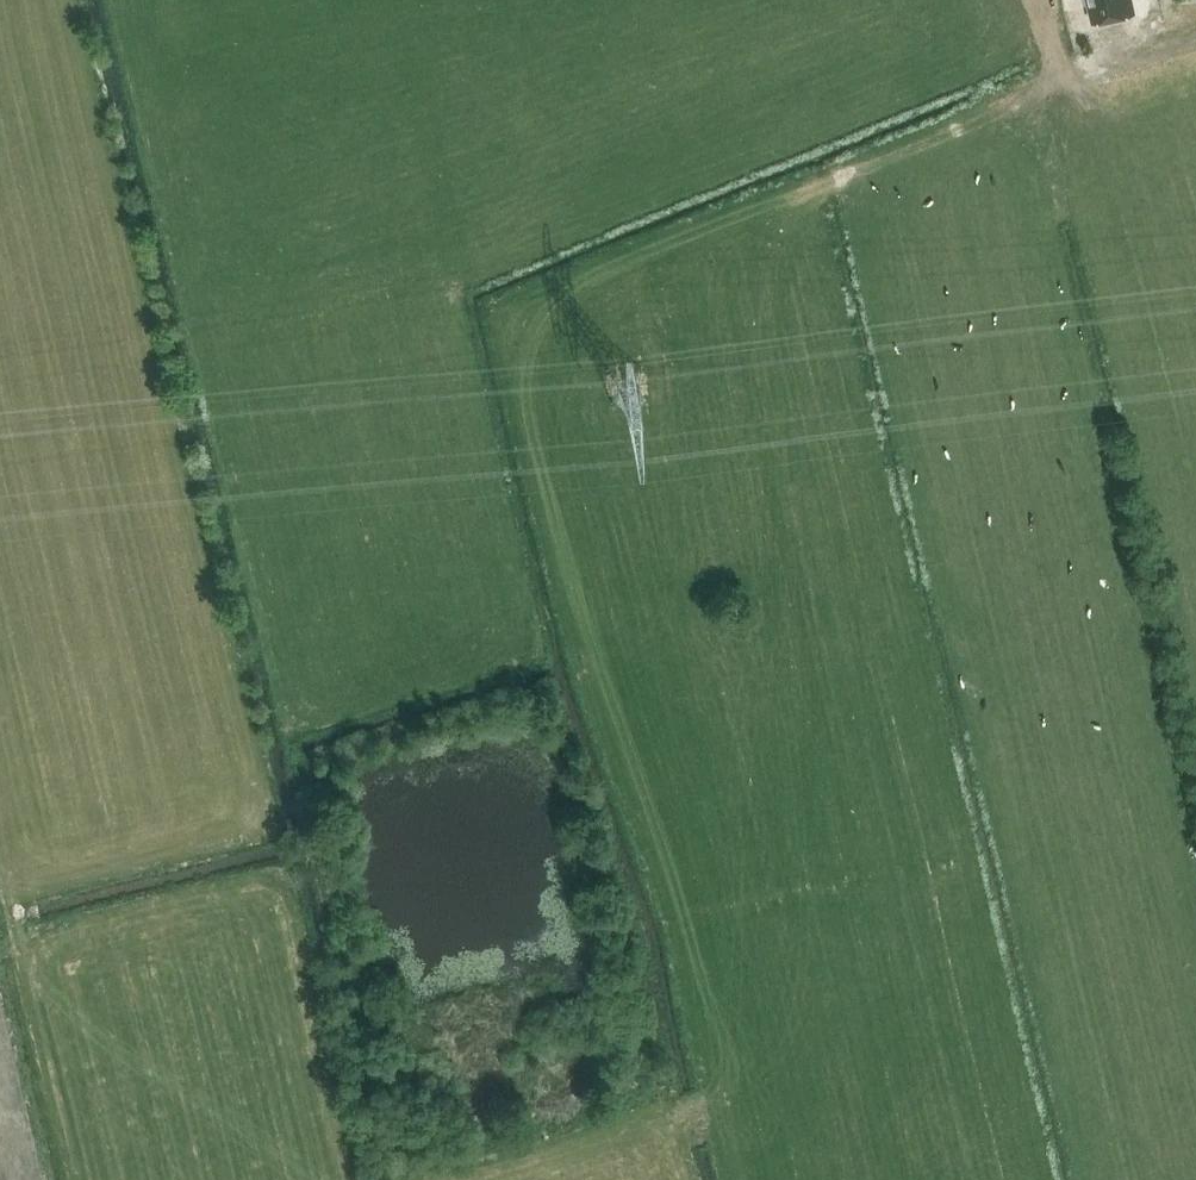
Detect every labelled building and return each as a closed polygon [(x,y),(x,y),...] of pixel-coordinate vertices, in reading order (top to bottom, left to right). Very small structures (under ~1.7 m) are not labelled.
[(1130,0),(1089,0),(1094,19),(1132,11),(1130,0)]
